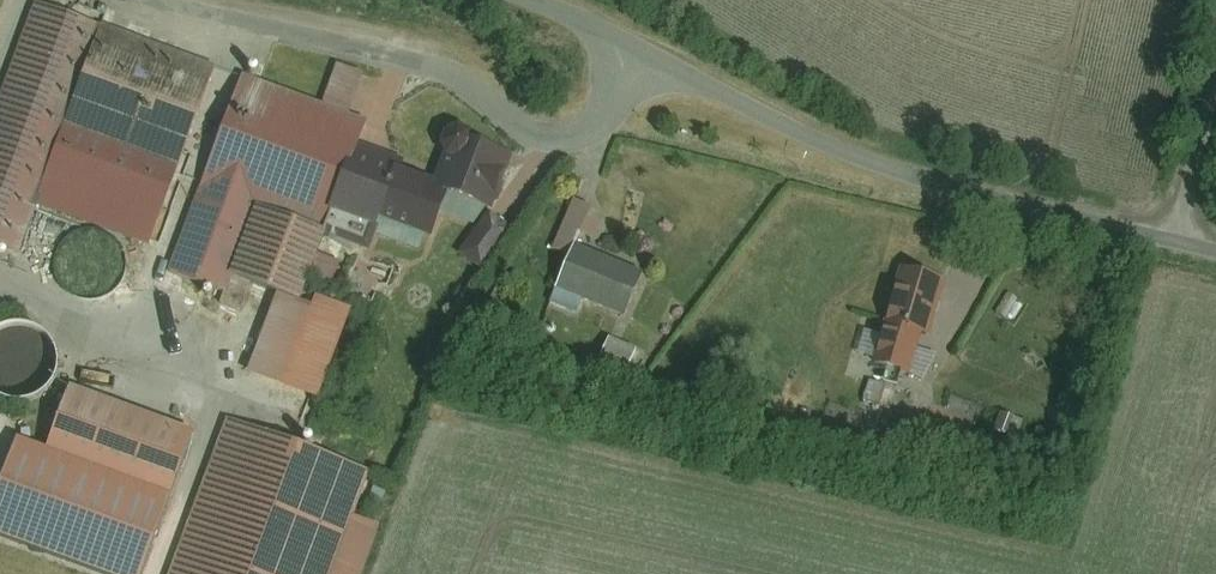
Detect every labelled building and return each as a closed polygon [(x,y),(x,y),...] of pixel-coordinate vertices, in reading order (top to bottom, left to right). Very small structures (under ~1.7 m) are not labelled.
[(39,5),(0,113),(0,242),(31,253),(53,193),(61,173),(77,127),(111,31),(39,5)] [(223,70),(111,31),(77,127),(187,167),(223,70)] [(236,72),(174,280),(247,302),(252,285),(275,292),(250,376),(324,398),(351,310),(304,296),(310,275),(335,283),(342,261),(321,255),(326,238),(373,251),(380,226),(436,243),(445,213),(490,226),(512,151),(452,133),(440,173),(360,150),(369,118),(353,113),(366,70),(337,61),(326,99),(236,72)] [(116,193),(171,212),(187,167),(77,127),(61,173),(116,193)] [(61,173),(53,193),(109,213),(116,193),(61,173)] [(575,243),(559,286),(632,313),(648,270),(575,243)] [(942,279),(899,267),(874,363),(917,374),(942,279)] [(6,411),(66,377),(32,318),(0,336),(0,401),(6,411)] [(609,336),(599,365),(626,375),(637,347),(609,336)] [(192,434),(67,386),(43,450),(167,497),(192,434)] [(376,526),(349,516),(365,471),(223,419),(166,573),(359,573),(376,526)] [(43,450),(12,438),(0,469),(0,546),(74,573),(138,573),(167,497),(43,450)]
